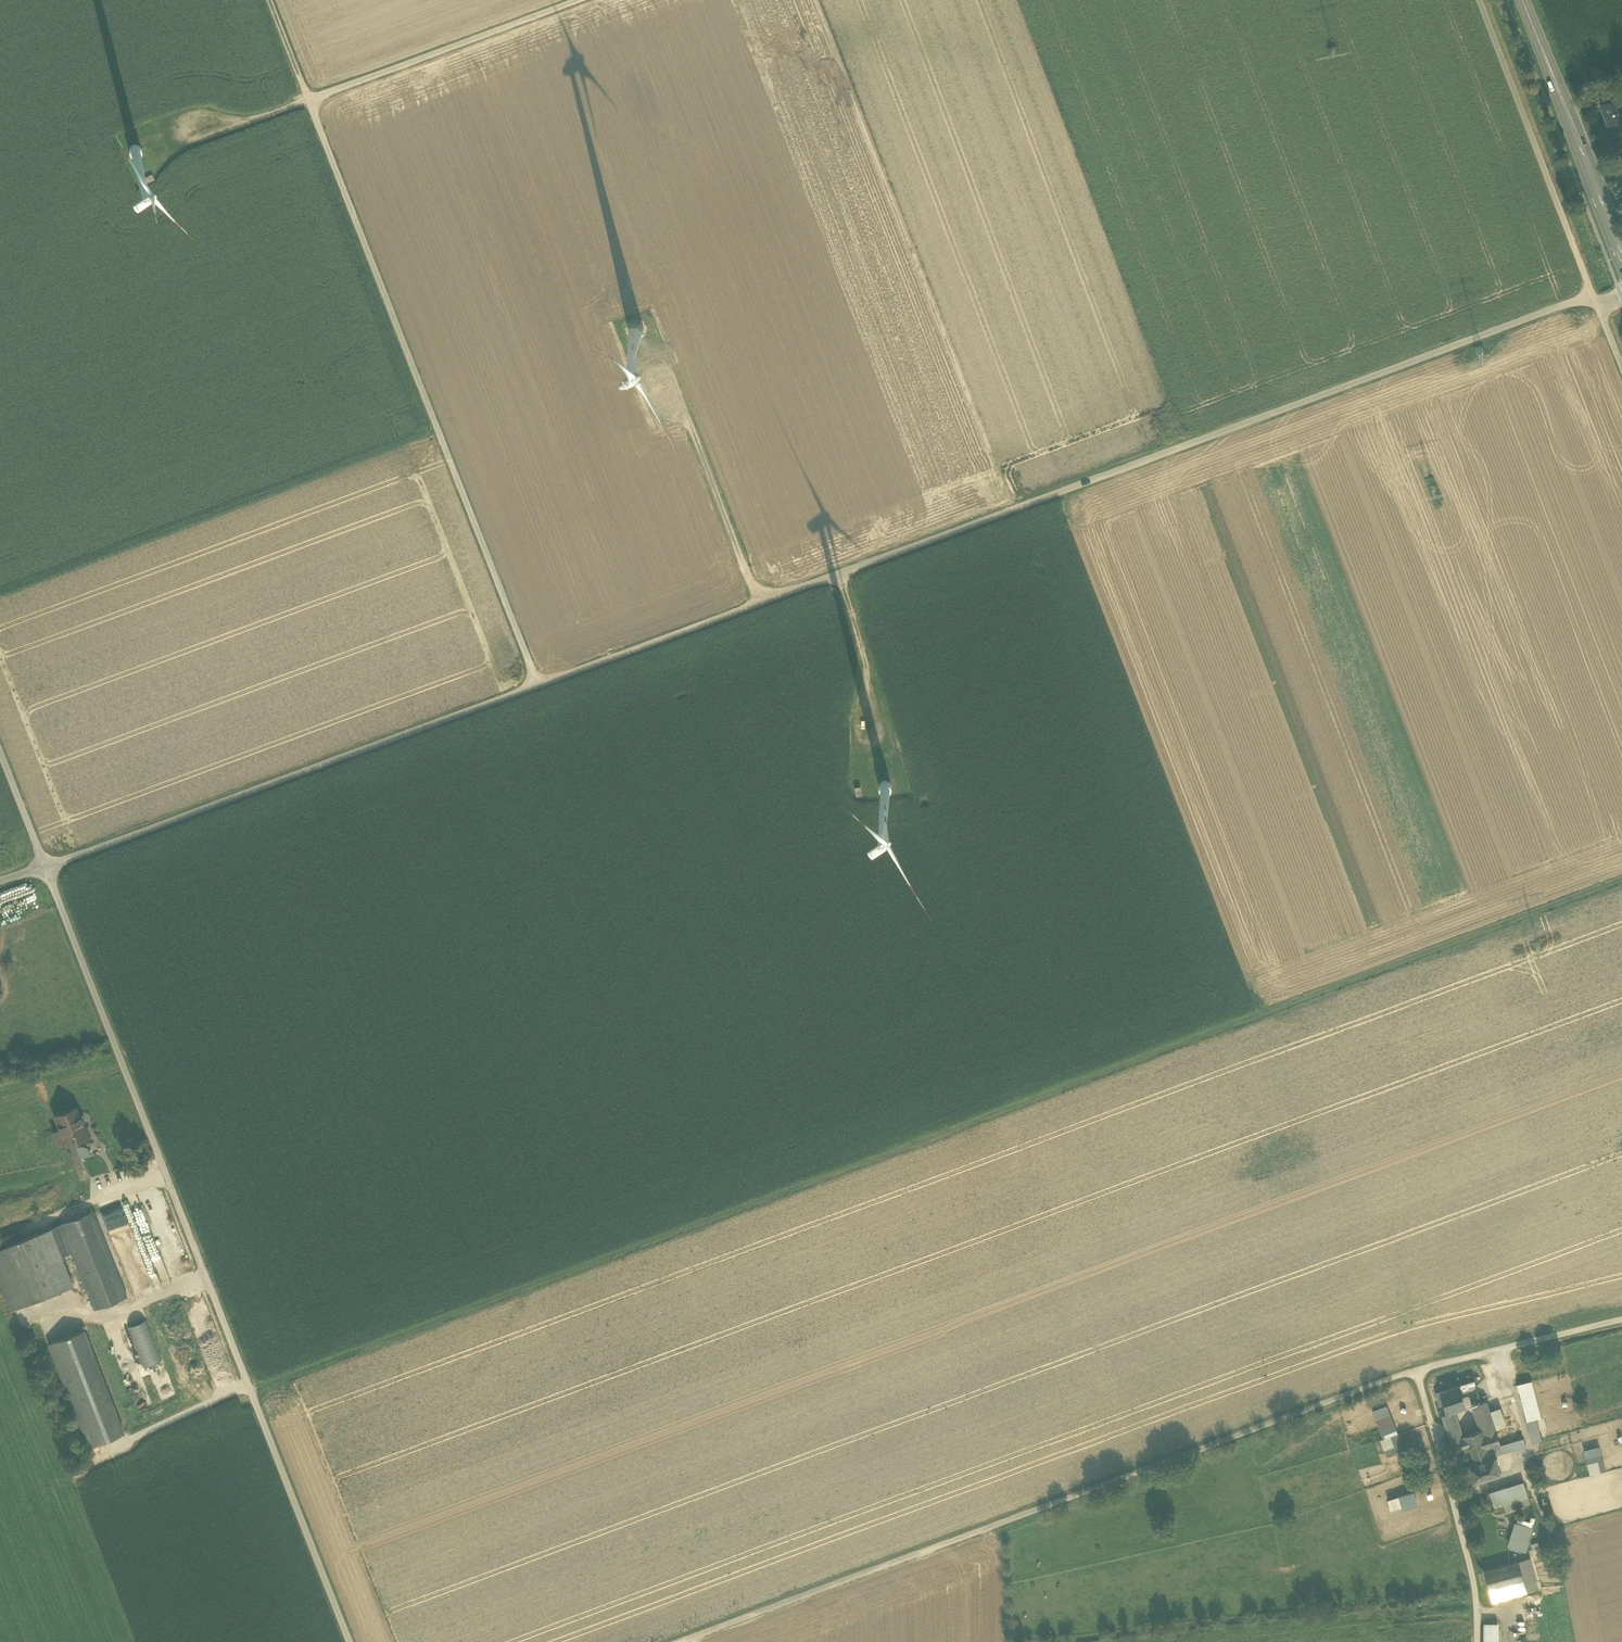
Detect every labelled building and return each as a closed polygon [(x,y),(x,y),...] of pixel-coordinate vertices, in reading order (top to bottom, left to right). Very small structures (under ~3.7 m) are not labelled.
[(1598,97),(1601,104),(1612,100),(1610,93),(1598,97)] [(1619,97),(1612,100),(1601,104),(1600,105),(1608,123),(1621,117),(1621,103),(1619,97)] [(86,1135),(81,1123),(79,1116),(75,1107),(55,1115),(60,1129),(54,1131),(59,1145),(66,1142),(66,1143),(86,1135)] [(127,1201),(102,1211),(134,1293),(159,1284),(127,1201)] [(17,1240),(0,1247),(0,1281),(11,1309),(73,1285),(61,1256),(72,1252),(94,1308),(126,1296),(93,1211),(17,1240)] [(14,1232),(12,1226),(0,1231),(0,1237),(14,1232)] [(17,1240),(14,1232),(0,1237),(0,1247),(17,1240)] [(197,1289),(175,1298),(210,1385),(231,1376),(197,1289)] [(142,1367),(161,1360),(146,1319),(127,1326),(142,1367)] [(84,1436),(88,1446),(108,1438),(124,1432),(120,1422),(84,1330),(48,1343),(84,1436)] [(1524,1382),(1534,1418),(1541,1416),(1531,1380),(1524,1382)] [(1524,1382),(1520,1383),(1530,1419),(1534,1418),(1524,1382)] [(1530,1419),(1520,1383),(1517,1384),(1527,1420),(1530,1419)] [(1454,1411),(1464,1408),(1457,1385),(1435,1392),(1442,1415),(1454,1411)] [(1495,1455),(1503,1452),(1501,1444),(1495,1428),(1490,1411),(1486,1400),(1475,1403),(1484,1428),(1479,1430),(1462,1435),(1459,1436),(1457,1431),(1448,1434),(1453,1451),(1463,1448),(1465,1448),(1470,1463),(1495,1455)] [(1484,1428),(1475,1403),(1471,1405),(1479,1430),(1484,1428)] [(1375,1419),(1390,1413),(1386,1405),(1372,1411),(1375,1419)] [(1500,1408),(1490,1411),(1495,1428),(1505,1425),(1500,1408)] [(1456,1417),(1454,1411),(1442,1415),(1448,1434),(1457,1431),(1459,1436),(1462,1435),(1456,1417)] [(1404,1449),(1390,1413),(1375,1419),(1382,1439),(1380,1440),(1386,1456),(1404,1449)] [(1530,1432),(1538,1430),(1535,1418),(1527,1421),(1530,1432)] [(1538,1430),(1530,1432),(1533,1442),(1541,1440),(1538,1430)] [(1523,1438),(1501,1444),(1503,1452),(1525,1446),(1523,1438)] [(1586,1459),(1600,1455),(1598,1446),(1583,1449),(1586,1459)] [(1469,1469),(1473,1481),(1500,1472),(1495,1455),(1470,1463),(1465,1448),(1463,1448),(1467,1464),(1464,1465),(1466,1470),(1469,1469)] [(1604,1470),(1600,1455),(1586,1459),(1590,1474),(1604,1470)] [(1523,1481),(1507,1486),(1512,1502),(1528,1496),(1523,1481)] [(1489,1492),(1494,1507),(1504,1504),(1512,1502),(1507,1486),(1489,1492)] [(1413,1491),(1398,1496),(1401,1506),(1403,1511),(1418,1506),(1413,1491)] [(1398,1496),(1387,1499),(1391,1510),(1401,1506),(1398,1496)] [(1512,1502),(1504,1504),(1506,1511),(1530,1503),(1528,1496),(1512,1502)] [(1507,1545),(1526,1551),(1533,1527),(1514,1521),(1507,1545)] [(1529,1558),(1519,1561),(1524,1580),(1489,1590),(1491,1600),(1537,1588),(1529,1558)] [(1484,1570),(1489,1590),(1524,1580),(1519,1561),(1484,1570)] [(1484,1624),(1484,1641),(1497,1641),(1497,1624),(1484,1624)]
